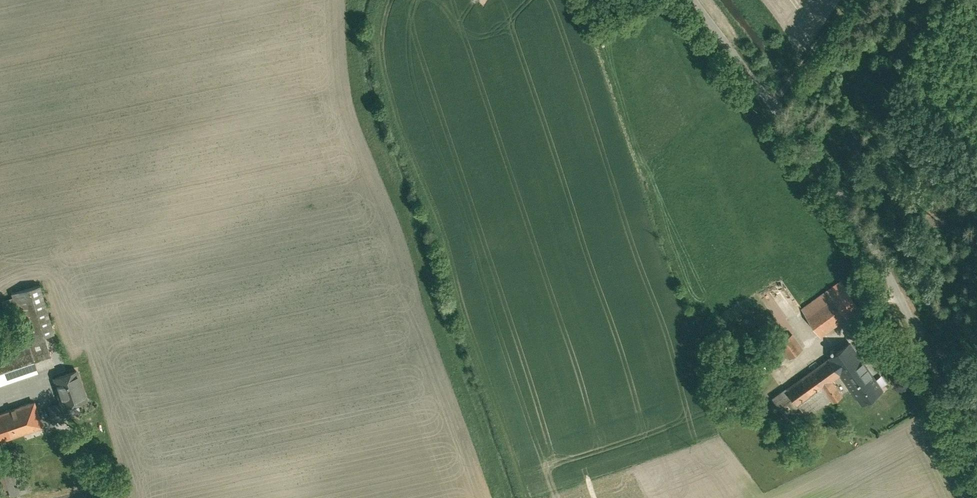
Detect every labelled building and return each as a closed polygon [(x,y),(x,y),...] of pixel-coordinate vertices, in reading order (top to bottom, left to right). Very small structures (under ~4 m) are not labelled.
[(776,282),(786,299),(793,295),(782,277),(776,282)] [(839,280),(800,309),(821,336),(859,308),(850,295),(839,280)] [(55,336),(39,285),(12,294),(17,310),(27,341),(28,345),(55,336)] [(37,373),(28,345),(27,341),(0,350),(0,385),(37,373)] [(843,397),(835,383),(842,378),(861,404),(883,388),(849,343),(789,388),(803,406),(825,390),(833,403),(843,397)] [(51,355),(40,357),(42,368),(54,366),(51,355)] [(72,372),(50,379),(58,403),(46,407),(51,424),(84,413),(87,406),(77,374),(72,372)] [(34,402),(0,413),(0,443),(43,428),(34,402)]
